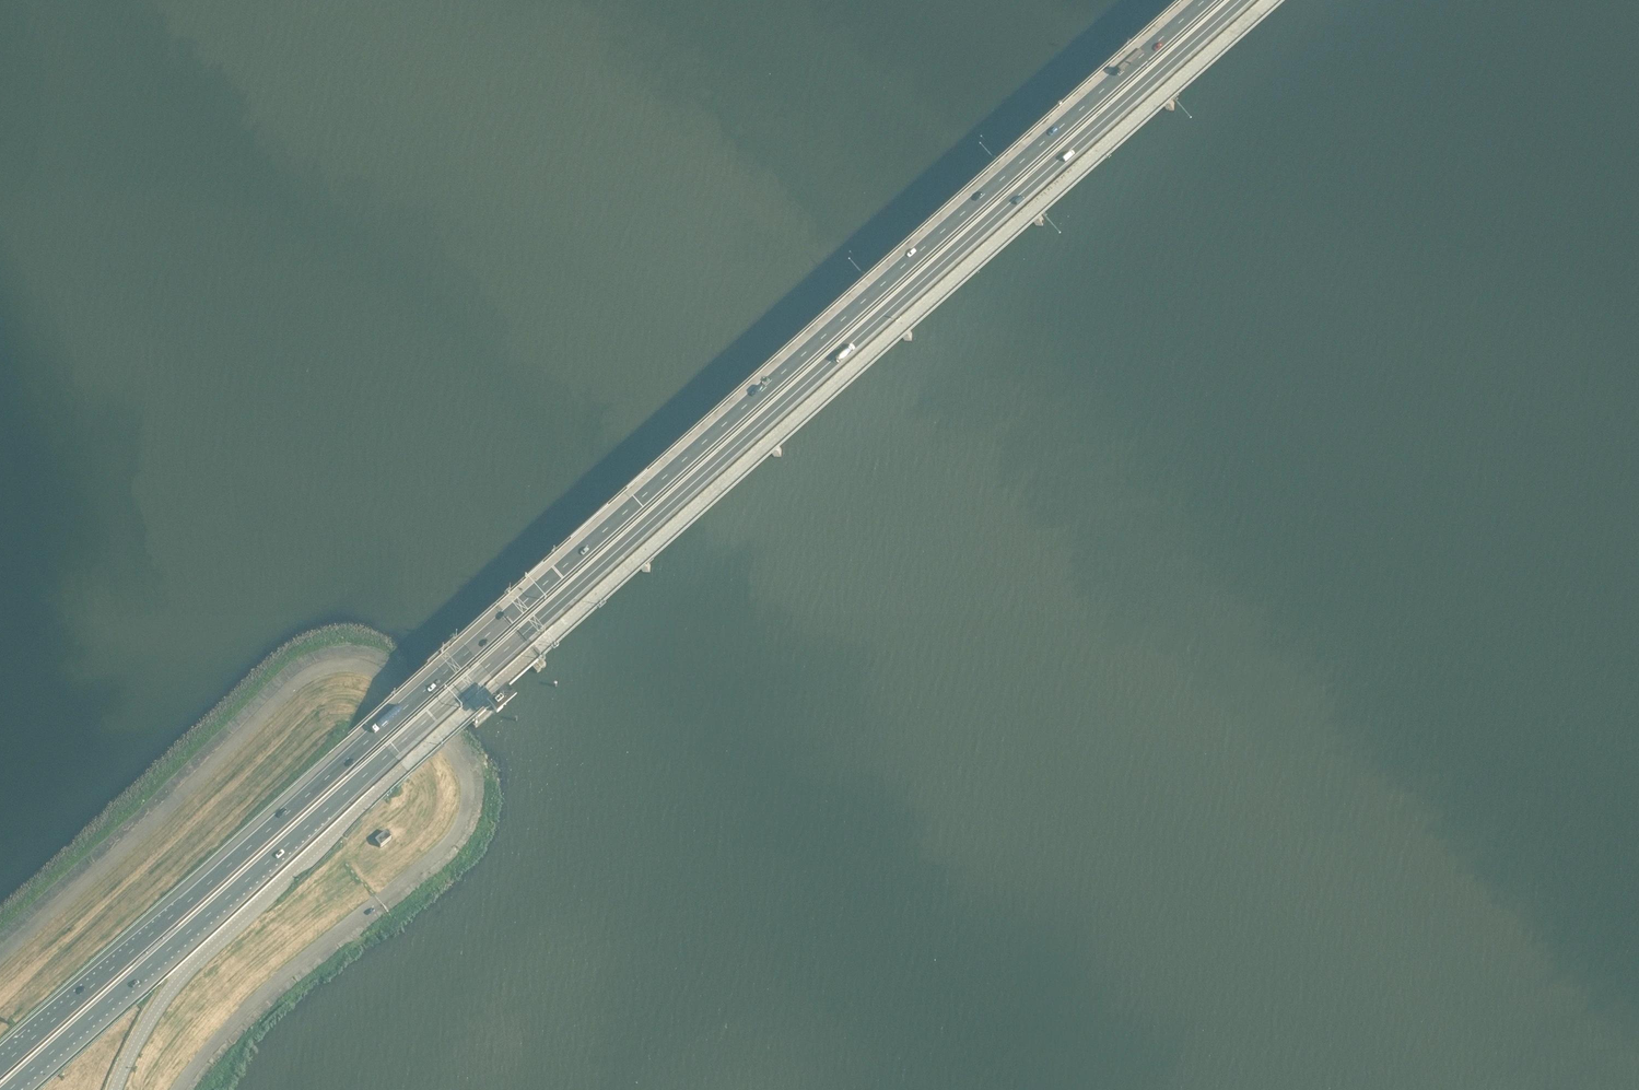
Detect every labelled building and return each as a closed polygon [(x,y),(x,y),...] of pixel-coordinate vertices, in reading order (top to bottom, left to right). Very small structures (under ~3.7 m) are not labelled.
[(374,837),(379,843),(389,834),(384,828),(374,837)]
